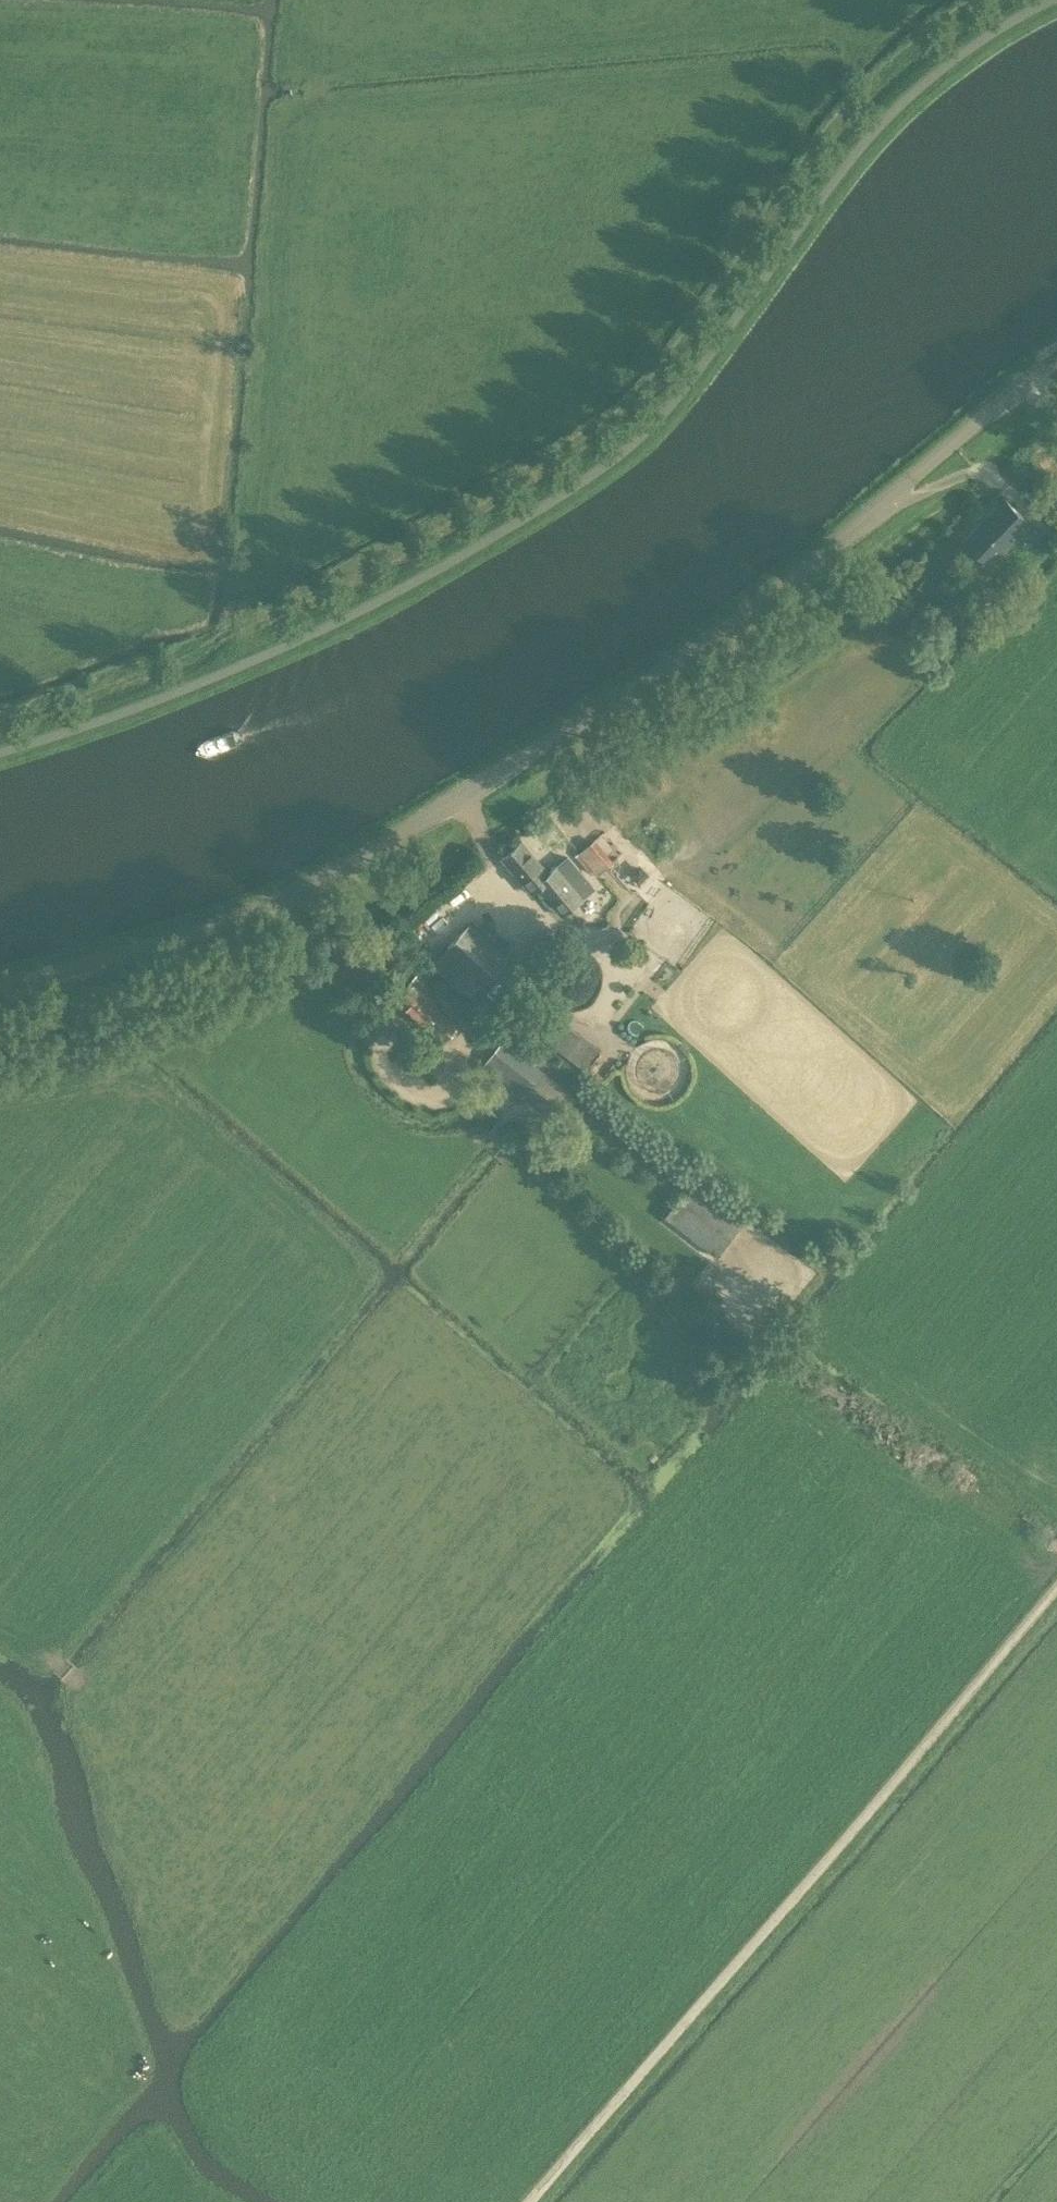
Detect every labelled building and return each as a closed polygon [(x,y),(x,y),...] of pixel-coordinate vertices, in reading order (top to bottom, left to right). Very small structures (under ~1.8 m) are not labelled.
[(1056,517),(1056,505),(1038,491),(1028,506),(1053,523),(1056,517)] [(1004,498),(964,539),(989,563),(1025,526),(1028,529),(1032,525),(1004,498)] [(521,840),(502,857),(530,892),(537,886),(561,914),(582,896),(592,887),(566,857),(557,865),(553,868),(548,872),(521,840)] [(598,874),(611,862),(595,843),(581,854),(598,874)] [(448,946),(433,963),(452,981),(462,990),(477,973),(486,981),(501,965),(469,935),(462,930),(457,935),(448,946)] [(456,1025),(447,1016),(431,1001),(438,994),(417,974),(410,981),(394,998),(423,1025),(425,1023),(442,1040),(456,1025)] [(583,1068),(596,1051),(559,1022),(546,1039),(583,1068)] [(560,1119),(576,1098),(503,1041),(487,1062),(560,1119)]
